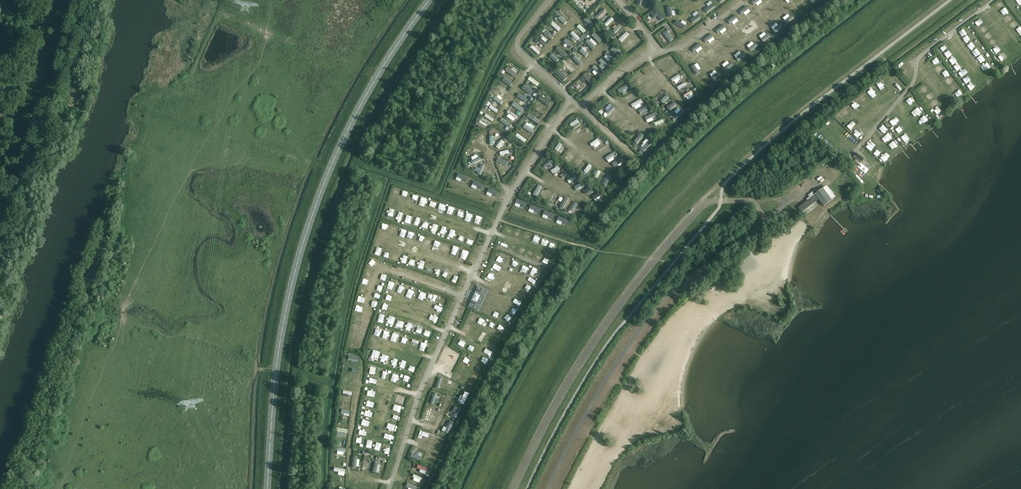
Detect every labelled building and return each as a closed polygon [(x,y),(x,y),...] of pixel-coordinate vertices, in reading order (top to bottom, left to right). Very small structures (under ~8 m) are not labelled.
[(748,3),(746,5),(751,13),(754,11),(748,3)] [(704,13),(708,17),(714,11),(711,7),(704,13)] [(747,7),(739,12),(742,15),(749,10),(747,7)] [(604,8),(595,17),(598,21),(608,12),(604,8)] [(666,19),(660,9),(652,14),(656,19),(659,16),(662,21),(666,19)] [(761,12),(758,14),(764,22),(767,21),(761,12)] [(792,15),(784,21),(787,24),(794,18),(792,15)] [(558,18),(565,25),(567,22),(560,16),(558,18)] [(735,16),(728,22),(730,25),(738,19),(735,16)] [(604,24),(606,27),(614,20),(611,17),(604,24)] [(583,21),(590,27),(592,24),(585,18),(583,21)] [(731,26),(733,29),(740,24),(738,21),(731,26)] [(551,25),(559,32),(561,29),(553,22),(551,25)] [(675,27),(680,32),(684,28),(678,23),(675,27)] [(576,27),(583,34),(586,30),(579,24),(576,27)] [(780,24),(773,30),(775,33),(783,28),(780,24)] [(612,31),(615,34),(621,28),(619,25),(612,31)] [(723,25),(715,30),(718,34),(726,28),(723,25)] [(667,30),(663,33),(670,43),(674,40),(670,33),(667,30)] [(544,33),(552,40),(554,38),(546,31),(544,33)] [(570,34),(577,41),(580,38),(573,31),(570,34)] [(599,43),(602,41),(595,33),(592,36),(599,43)] [(619,40),(621,43),(629,35),(627,33),(619,40)] [(711,34),(703,40),(706,44),(714,38),(711,34)] [(751,34),(744,40),(747,43),(753,38),(751,34)] [(768,34),(761,39),(763,42),(771,37),(768,34)] [(563,42),(570,49),(574,45),(566,38),(563,42)] [(539,41),(545,47),(548,45),(541,39),(539,41)] [(592,51),(596,47),(589,40),(585,43),(592,51)] [(627,49),(629,52),(637,46),(635,43),(627,49)] [(756,43),(748,48),(751,52),(758,46),(756,43)] [(699,44),(691,49),(694,52),(701,47),(699,44)] [(530,48),(537,55),(540,52),(533,46),(530,48)] [(555,50),(563,57),(566,53),(559,46),(555,50)] [(749,57),(752,54),(747,48),(744,50),(749,57)] [(586,57),(588,54),(583,49),(580,51),(586,57)] [(604,54),(611,61),(614,59),(608,51),(604,54)] [(708,55),(714,61),(718,58),(712,51),(708,55)] [(744,53),(736,58),(738,61),(746,56),(744,53)] [(550,57),(556,63),(559,60),(553,54),(550,57)] [(598,61),(605,68),(608,65),(601,58),(598,61)] [(662,69),(671,64),(669,60),(660,66),(662,69)] [(731,62),(724,68),(726,71),(733,66),(731,62)] [(572,73),(575,71),(567,63),(565,65),(572,73)] [(591,68),(598,75),(601,72),(595,65),(591,68)] [(691,67),(696,75),(700,73),(695,65),(691,67)] [(506,70),(514,77),(517,72),(509,66),(506,70)] [(675,68),(666,74),(667,77),(676,71),(675,68)] [(564,81),(566,79),(559,71),(556,74),(564,81)] [(583,77),(591,86),(594,83),(586,74),(583,77)] [(502,80),(510,86),(512,82),(504,77),(502,80)] [(529,80),(538,86),(540,83),(531,77),(529,80)] [(645,78),(638,85),(640,87),(648,80),(645,78)] [(523,89),(530,94),(533,91),(525,85),(523,89)] [(626,85),(617,90),(619,94),(628,89),(626,85)] [(507,98),(509,95),(499,89),(497,92),(507,98)] [(494,98),(501,103),(503,100),(496,95),(494,98)] [(541,95),(539,98),(549,105),(551,102),(541,95)] [(667,95),(660,101),(663,104),(669,98),(667,95)] [(641,100),(631,105),(633,108),(643,103),(641,100)] [(512,105),(521,112),(524,108),(514,102),(512,105)] [(674,103),(667,109),(669,111),(677,105),(674,103)] [(604,113),(607,116),(615,109),(612,106),(604,113)] [(506,113),(515,119),(517,116),(508,110),(506,113)] [(682,110),(675,116),(677,119),(685,113),(682,110)] [(657,112),(645,117),(647,121),(658,116),(657,112)] [(530,113),(528,116),(537,123),(539,119),(530,113)] [(500,122),(509,128),(512,125),(502,118),(500,122)] [(476,123),(484,129),(487,126),(478,120),(476,123)] [(523,126),(531,132),(534,129),(526,123),(523,126)] [(516,135),(524,142),(527,139),(518,132),(516,135)] [(633,142),(636,144),(643,136),(640,133),(633,142)] [(586,144),(595,140),(593,135),(584,139),(586,144)] [(478,140),(483,146),(487,144),(481,137),(478,140)] [(502,140),(496,147),(499,149),(505,141),(502,140)] [(641,149),(645,153),(652,145),(648,141),(641,149)] [(613,152),(605,157),(607,160),(615,155),(613,152)] [(860,163),(864,159),(857,152),(853,157),(860,163)] [(572,167),(578,157),(574,155),(569,165),(572,167)] [(471,160),(473,164),(481,159),(479,156),(471,160)] [(623,158),(612,163),(614,167),(625,161),(623,158)] [(543,164),(546,167),(553,162),(550,159),(543,164)] [(583,171),(586,173),(591,166),(588,164),(583,171)] [(560,165),(551,170),(552,173),(561,168),(560,165)] [(568,170),(561,175),(563,178),(570,173),(568,170)] [(466,181),(468,178),(458,173),(456,176),(466,181)] [(607,175),(602,183),(604,185),(610,177),(607,175)] [(451,186),(455,189),(459,182),(455,179),(451,186)] [(484,185),(474,180),(472,184),(482,189),(484,185)] [(585,180),(575,187),(577,190),(587,183),(585,180)] [(460,189),(464,192),(469,185),(465,183),(460,189)] [(539,184),(533,194),(537,196),(542,186),(539,184)] [(593,186),(585,192),(587,194),(595,188),(593,186)] [(499,192),(489,188),(487,191),(497,196),(499,192)] [(815,194),(815,195),(818,199),(824,207),(832,201),(823,188),(815,194)] [(550,191),(547,189),(542,198),(545,200),(550,191)] [(601,191),(592,196),(594,200),(603,194),(601,191)] [(560,195),(556,192),(550,203),(554,205),(560,195)] [(848,193),(844,196),(848,202),(852,200),(848,193)] [(818,199),(815,195),(798,208),(802,212),(818,199)] [(566,196),(559,207),(563,209),(569,198),(566,196)] [(527,203),(517,199),(515,203),(525,207),(527,203)] [(570,214),(573,216),(579,208),(576,206),(570,214)] [(569,220),(559,215),(557,220),(567,224),(569,220)] [(478,286),(469,306),(478,310),(487,290),(478,286)] [(435,382),(451,388),(455,377),(440,371),(435,382)]
